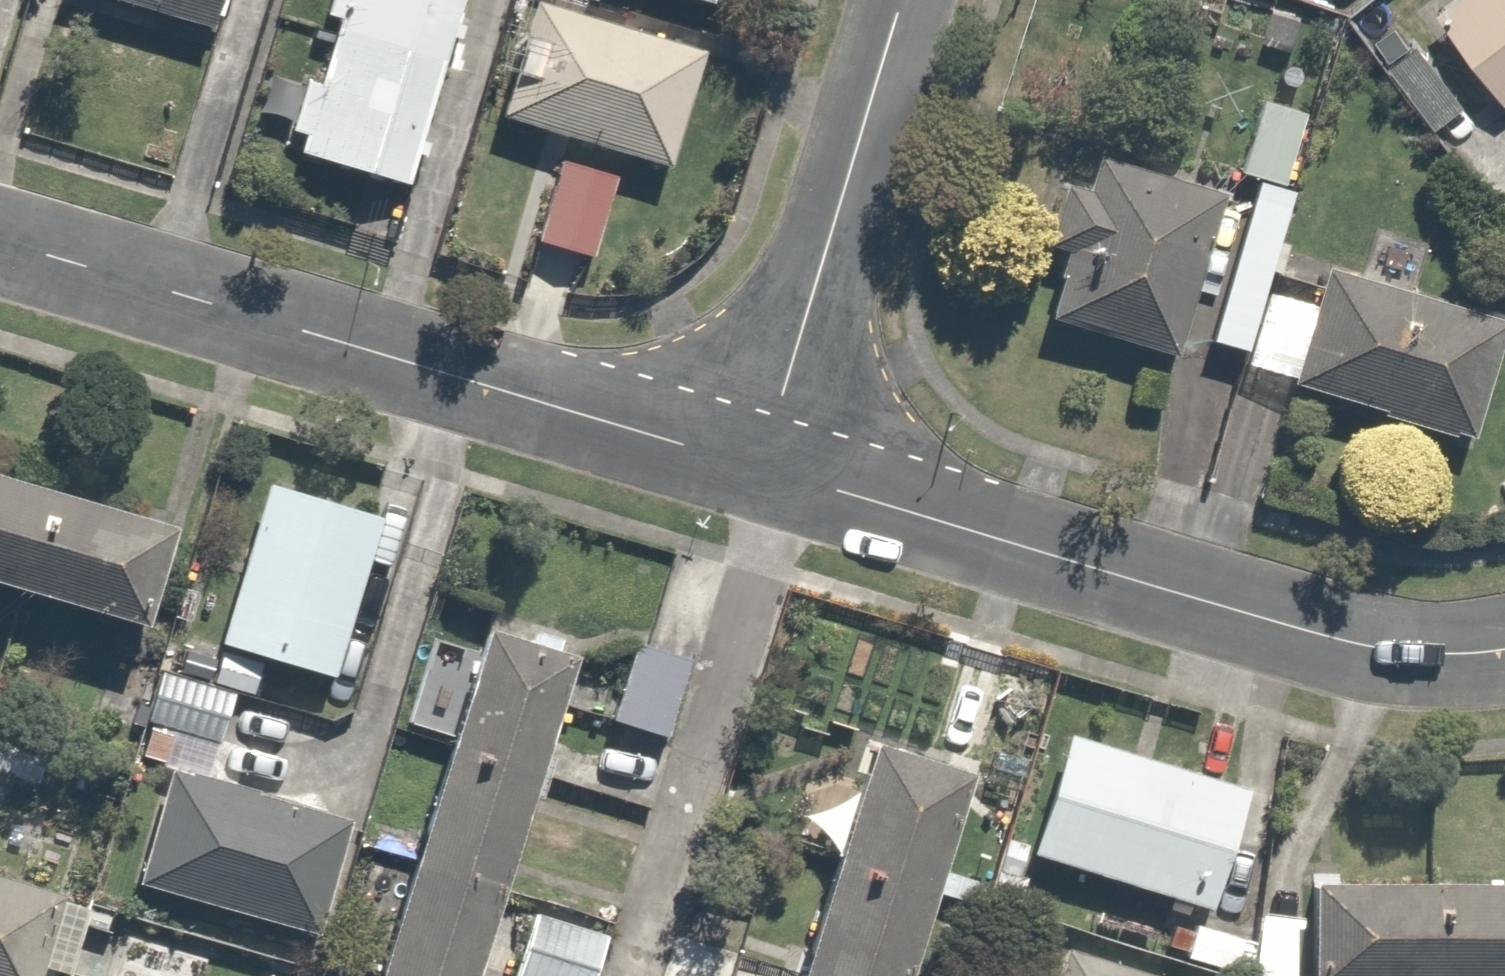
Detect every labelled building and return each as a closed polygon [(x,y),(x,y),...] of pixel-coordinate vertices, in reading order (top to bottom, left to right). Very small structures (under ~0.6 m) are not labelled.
[(198,15),(203,0),(148,0),(198,15)] [(318,7),(336,13),(318,74),(300,69),(283,125),(302,131),(295,151),(401,183),(455,0),(320,0),(318,7)] [(563,0),(514,0),(478,109),(667,171),(708,48),(563,0)] [(1435,6),(1495,92),(1504,85),(1504,0),(1443,0),(1435,6)] [(1307,105),(1255,90),(1231,170),(1283,186),(1307,105)] [(1064,137),(1034,245),(1049,250),(1030,319),(1163,356),(1213,179),(1064,137)] [(607,176),(556,159),(531,235),(582,252),(607,176)] [(1283,188),(1249,177),(1200,333),(1234,344),(1283,188)] [(1493,322),(1323,256),(1274,381),(1444,447),(1493,322)] [(144,628),(176,528),(0,476),(0,585),(144,628)] [(267,485),(220,645),(335,679),(382,520),(267,485)] [(486,629),(378,975),(476,975),(576,659),(486,629)] [(690,663),(636,645),(614,720),(666,737),(690,663)] [(214,683),(253,695),(263,665),(223,653),(214,683)] [(236,696),(162,673),(147,722),(220,745),(236,696)] [(172,735),(145,726),(136,756),(163,764),(172,735)] [(1248,791),(1069,736),(1033,854),(1210,912),(1248,791)] [(801,975),(908,975),(970,775),(873,745),(801,975)] [(354,822),(170,770),(137,885),(320,938),(354,822)] [(978,883),(947,872),(939,894),(971,905),(978,883)] [(40,967),(66,975),(68,975),(89,910),(59,900),(60,896),(0,878),(0,975),(37,975),(40,967)] [(1306,885),(1305,975),(1504,975),(1504,887),(1306,885)] [(609,933),(534,910),(513,975),(596,975),(609,933)] [(1302,917),(1262,912),(1254,975),(1295,975),(1302,917)] [(1247,975),(1256,942),(1196,926),(1194,933),(1173,927),(1168,947),(1188,953),(1186,958),(1247,975)] [(1164,968),(1063,936),(1050,975),(1161,975),(1164,968)]
